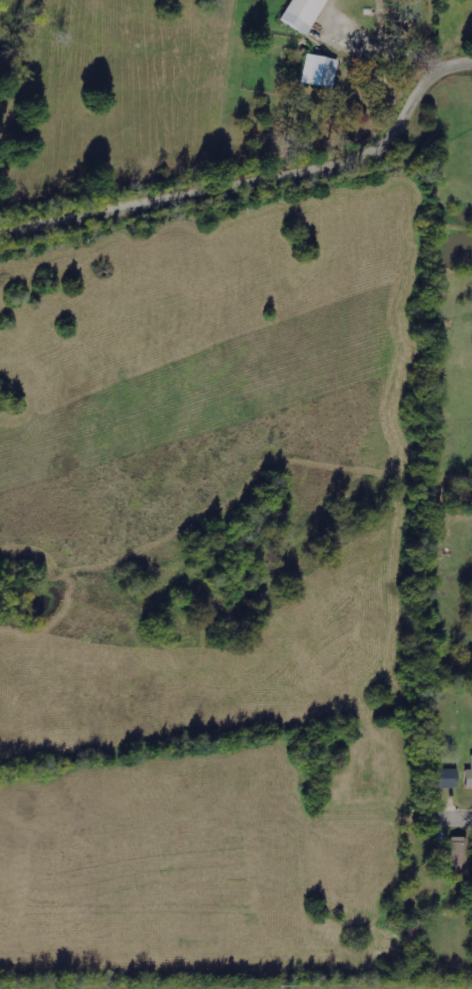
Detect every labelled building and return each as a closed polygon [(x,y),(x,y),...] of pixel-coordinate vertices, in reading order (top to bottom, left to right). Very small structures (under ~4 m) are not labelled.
[(283,20),(309,35),(329,0),(294,0),(283,20)] [(334,90),(340,61),(309,54),(302,82),(334,90)] [(459,770),(428,770),(428,789),(459,789),(459,770)] [(450,877),(471,876),(471,851),(471,838),(449,838),(450,877)]
